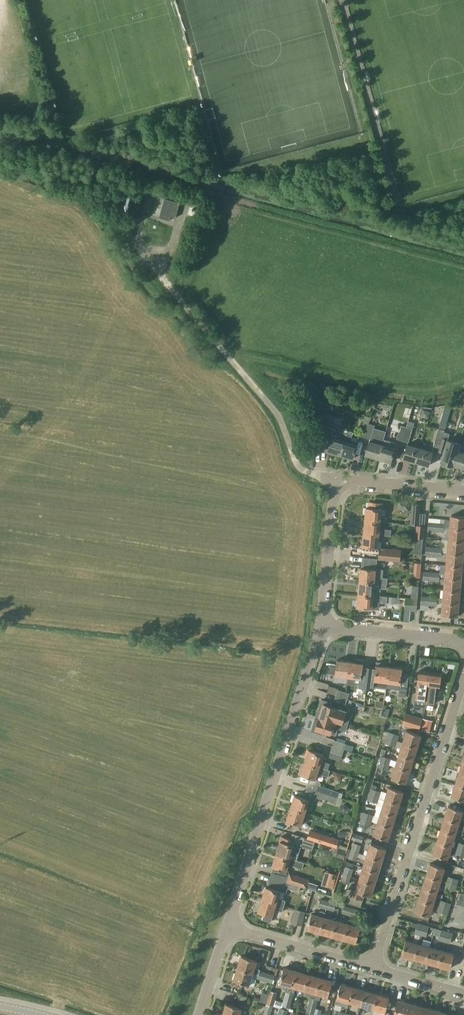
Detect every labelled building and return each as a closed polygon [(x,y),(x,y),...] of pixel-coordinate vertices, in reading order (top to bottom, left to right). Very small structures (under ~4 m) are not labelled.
[(171,216),(175,217),(180,202),(164,198),(159,217),(170,220),(171,216)] [(444,405),(433,442),(439,444),(439,445),(440,445),(444,430),(450,407),(444,405)] [(358,435),(364,437),(369,423),(371,417),(365,416),(363,422),(362,421),(358,435)] [(316,426),(315,440),(316,440),(322,440),(330,441),(327,450),(340,454),(346,433),(332,429),(333,427),(334,419),(324,418),(323,426),(316,426)] [(364,437),(369,439),(370,439),(371,435),(374,425),(369,423),(364,437)] [(407,426),(400,424),(396,439),(402,441),(407,426)] [(407,426),(402,441),(407,442),(412,428),(407,426)] [(346,433),(340,454),(353,458),(357,444),(359,438),(352,436),(353,431),(347,430),(346,433)] [(449,432),(444,430),(440,445),(438,451),(443,452),(447,439),(449,434),(449,432)] [(365,454),(378,458),(383,438),(371,435),(370,439),(369,439),(365,454)] [(394,448),(396,442),(383,438),(378,458),(390,462),(395,448),(394,448)] [(441,461),(441,463),(447,465),(448,463),(453,465),(457,451),(459,443),(447,439),(443,452),(441,461)] [(415,462),(420,447),(407,443),(402,458),(415,462)] [(428,466),(432,451),(420,447),(415,462),(428,466)] [(453,465),(463,468),(463,453),(457,451),(453,465)] [(365,520),(380,521),(386,522),(386,516),(380,516),(381,509),(382,509),(383,503),(369,501),(368,507),(366,507),(365,520)] [(418,525),(420,504),(412,503),(411,512),(409,512),(408,519),(410,519),(410,524),(416,525),(418,525)] [(418,525),(416,525),(415,537),(423,538),(426,513),(420,513),(421,504),(420,504),(418,525)] [(449,515),(448,527),(463,529),(463,527),(463,516),(449,515)] [(365,520),(363,532),(379,534),(390,535),(391,530),(379,529),(380,521),(365,520)] [(427,530),(435,530),(436,522),(428,521),(427,530)] [(435,530),(444,531),(445,523),(436,522),(435,530)] [(448,527),(447,540),(463,541),(463,529),(448,527)] [(377,547),(379,534),(363,532),(362,546),(377,547)] [(447,540),(446,552),(462,553),(463,541),(447,540)] [(378,558),(383,558),(395,559),(400,560),(401,549),(379,547),(378,558)] [(432,555),(441,556),(442,547),(433,547),(432,555)] [(461,566),(462,553),(446,552),(446,565),(461,566)] [(360,567),(359,581),(374,582),(386,583),(387,583),(387,577),(382,577),(383,569),(375,568),(376,558),(361,557),(360,567)] [(446,565),(445,577),(460,578),(461,566),(446,565)] [(423,571),(423,579),(431,580),(432,572),(423,571)] [(432,572),(431,580),(439,580),(440,572),(432,572)] [(459,590),(460,578),(445,577),(444,589),(459,590)] [(359,581),(358,593),(373,595),(380,595),(380,588),(386,588),(386,583),(359,581)] [(458,603),(459,590),(444,589),(443,602),(458,603)] [(387,596),(373,595),(358,593),(356,606),(357,607),(357,608),(359,610),(363,610),(365,609),(365,607),(371,608),(372,601),(386,603),(387,596)] [(420,604),(429,605),(429,596),(421,595),(420,604)] [(429,605),(437,605),(437,597),(429,596),(429,605)] [(457,615),(458,603),(443,602),(442,614),(457,615)] [(348,676),(350,661),(337,659),(335,675),(348,676)] [(348,676),(347,682),(360,684),(359,687),(366,688),(369,666),(362,665),(363,663),(363,660),(356,659),(356,662),(350,661),(348,676)] [(369,666),(366,688),(373,689),(373,686),(386,688),(386,687),(387,682),(389,666),(383,665),(383,662),(376,662),(376,665),(376,667),(369,666)] [(387,682),(386,687),(399,689),(400,683),(402,668),(402,665),(395,664),(395,667),(389,666),(387,682)] [(428,686),(430,672),(419,671),(417,685),(415,698),(425,700),(426,698),(428,686)] [(428,686),(426,698),(426,702),(432,703),(434,687),(439,688),(441,674),(430,672),(428,686)] [(407,696),(408,697),(410,680),(403,679),(402,690),(401,689),(399,705),(405,706),(406,702),(407,696)] [(337,689),(335,695),(347,698),(348,693),(337,689)] [(347,698),(335,695),(333,700),(344,704),(347,698)] [(321,699),(318,709),(321,710),(319,716),(339,722),(340,722),(347,724),(348,720),(343,718),(345,710),(331,705),(332,703),(321,699)] [(412,715),(410,725),(418,726),(420,717),(412,715)] [(314,720),(311,730),(322,733),(322,731),(330,733),(336,735),(338,728),(345,730),(347,724),(340,722),(339,722),(319,716),(317,721),(314,720)] [(430,732),(432,720),(422,718),(420,730),(430,732)] [(406,730),(402,742),(417,747),(421,734),(406,730)] [(388,731),(387,737),(397,740),(399,735),(388,731)] [(397,740),(387,737),(382,736),(382,737),(386,739),(385,743),(395,746),(397,740)] [(333,739),(332,745),(349,750),(351,745),(333,739)] [(413,759),(417,747),(402,742),(398,754),(413,759)] [(347,756),(349,750),(332,745),(330,751),(347,756)] [(305,761),(327,769),(329,763),(321,761),(323,754),(309,749),(305,761)] [(409,771),(413,759),(398,754),(395,766),(409,771)] [(379,761),(390,764),(391,758),(381,755),(379,761)] [(327,770),(327,769),(305,761),(303,766),(301,766),(299,773),(310,777),(306,787),(337,797),(341,798),(343,792),(320,785),(321,783),(318,779),(315,778),(317,773),(327,776),(329,770),(327,770)] [(388,770),(390,764),(379,761),(377,766),(388,770)] [(405,783),(409,771),(395,766),(391,778),(405,783)] [(458,772),(454,784),(463,787),(463,774),(458,772)] [(361,779),(349,774),(344,788),(356,793),(361,779)] [(454,784),(450,796),(463,801),(463,787),(454,784)] [(335,803),(337,797),(306,787),(303,797),(294,795),(290,807),(305,812),(309,799),(313,801),(316,799),(317,797),(335,803)] [(384,799),(399,803),(403,791),(388,787),(384,799)] [(368,794),(379,797),(381,791),(370,788),(368,794)] [(378,803),(379,797),(368,794),(367,799),(378,803)] [(395,815),(399,803),(384,799),(381,810),(395,815)] [(444,818),(458,822),(462,810),(447,806),(444,818)] [(301,824),(305,812),(290,807),(286,820),(301,824)] [(392,827),(395,815),(381,810),(377,822),(392,827)] [(361,817),(371,820),(373,814),(362,811),(361,817)] [(361,817),(359,823),(369,826),(371,820),(361,817)] [(455,834),(458,822),(444,818),(440,829),(455,834)] [(388,839),(392,827),(377,822),(373,834),(388,839)] [(334,838),(306,829),(304,836),(315,840),(332,845),(334,838)] [(451,846),(455,834),(440,829),(436,841),(451,846)] [(363,836),(353,833),(351,839),(361,842),(363,836)] [(293,845),(294,842),(293,840),(281,836),(276,853),(296,859),(300,847),(293,845)] [(312,850),(315,840),(304,836),(301,844),(302,847),(312,850)] [(353,841),(350,850),(358,852),(361,843),(353,841)] [(447,858),(451,846),(436,841),(432,853),(447,858)] [(367,855),(381,860),(385,848),(370,843),(367,855)] [(337,848),(335,856),(342,859),(345,851),(337,848)] [(455,853),(463,856),(463,850),(456,848),(455,853)] [(349,854),(348,857),(356,860),(358,852),(350,850),(349,854)] [(296,859),(276,853),(272,865),(287,870),(288,864),(302,868),(304,862),(296,859)] [(377,871),(381,860),(367,855),(363,867),(377,871)] [(383,859),(379,870),(388,872),(391,862),(383,859)] [(444,868),(429,863),(425,875),(441,880),(444,868)] [(346,866),(343,874),(351,876),(354,868),(346,866)] [(374,883),(377,871),(363,867),(359,878),(374,883)] [(330,888),(333,874),(320,871),(317,886),(330,888)] [(349,884),(351,876),(343,874),(341,881),(349,884)] [(437,892),(441,880),(425,875),(422,887),(437,892)] [(293,884),(306,888),(309,880),(296,876),(293,884)] [(448,876),(446,882),(457,885),(458,879),(448,876)] [(370,895),(374,883),(359,878),(355,890),(351,889),(349,895),(363,900),(365,893),(370,895)] [(287,888),(299,892),(300,886),(289,882),(287,888)] [(446,882),(444,887),(455,891),(457,885),(446,882)] [(265,886),(262,899),(284,906),(286,900),(278,898),(280,891),(265,886)] [(437,892),(422,887),(418,899),(433,904),(437,892)] [(463,897),(463,893),(459,892),(456,904),(462,905),(463,897)] [(326,908),(328,900),(321,898),(320,898),(318,906),(326,908)] [(262,899),(258,911),(264,913),(262,919),(270,922),(272,915),(274,909),(282,911),(284,906),(262,899)] [(429,916),(433,904),(418,899),(414,911),(429,916)] [(441,899),(439,906),(449,909),(451,902),(447,901),(441,899)] [(330,901),(328,900),(326,908),(334,910),(336,903),(330,901)] [(350,915),(353,907),(344,905),(342,913),(350,915)] [(438,911),(448,914),(449,909),(439,906),(438,911)] [(353,907),(350,915),(358,917),(360,909),(353,907)] [(295,908),(291,922),(302,925),(306,911),(295,908)] [(311,913),(307,928),(320,932),(324,917),(325,912),(320,910),(318,915),(311,913)] [(332,935),(336,920),(324,917),(320,932),(332,935)] [(344,939),(348,924),(336,920),(332,935),(344,939)] [(420,935),(423,924),(417,922),(414,933),(420,935)] [(348,924),(344,939),(356,942),(360,927),(348,924)] [(423,924),(420,935),(426,936),(429,925),(423,924)] [(438,940),(444,941),(447,930),(441,929),(438,940)] [(447,930),(444,941),(450,943),(453,932),(447,930)] [(413,958),(417,943),(405,940),(401,955),(413,958)] [(425,962),(429,947),(417,943),(413,958),(425,962)] [(437,965),(441,950),(429,947),(425,962),(437,965)] [(441,950),(437,965),(450,968),(454,953),(441,950)] [(241,955),(237,967),(252,972),(258,974),(257,978),(265,980),(267,972),(260,970),(260,969),(258,968),(260,962),(256,960),(241,955)] [(248,984),(252,972),(237,967),(233,979),(248,984)] [(283,967),(279,982),(286,984),(284,990),(286,991),(284,998),(292,1000),(294,992),(296,987),(291,985),(295,971),(283,967)] [(291,985),(296,987),(303,989),(307,974),(295,971),(291,985)] [(267,972),(265,980),(273,983),(276,975),(267,972)] [(315,992),(319,977),(307,974),(303,989),(315,992)] [(315,992),(314,998),(318,999),(319,999),(320,993),(327,995),(331,981),(319,977),(315,992)] [(347,1007),(348,1002),(352,987),(340,983),(336,998),(334,1004),(347,1007)] [(360,1005),(364,990),(352,987),(348,1002),(360,1005)] [(266,1003),(280,1007),(282,1003),(274,1001),(277,992),(270,990),(266,1003)] [(371,1011),(376,993),(364,990),(360,1005),(368,1007),(367,1009),(371,1011)] [(371,1013),(379,1014),(383,1014),(384,1012),(388,997),(376,993),(372,1008),(373,1008),(372,1011),(371,1013)] [(308,1004),(316,1006),(318,999),(314,998),(310,997),(308,1004)] [(284,998),(282,1003),(280,1007),(288,1010),(288,1007),(290,1008),(292,1000),(284,998)] [(410,1002),(398,999),(394,1014),(406,1014),(410,1002)] [(422,1006),(410,1002),(406,1014),(419,1014),(422,1006)] [(221,1014),(240,1014),(242,1008),(225,1003),(221,1014)] [(266,1004),(263,1014),(265,1014),(270,1014),(273,1006),(266,1004)] [(316,1006),(308,1004),(306,1012),(313,1014),(316,1006)] [(434,1009),(422,1006),(419,1014),(432,1014),(434,1009)]
